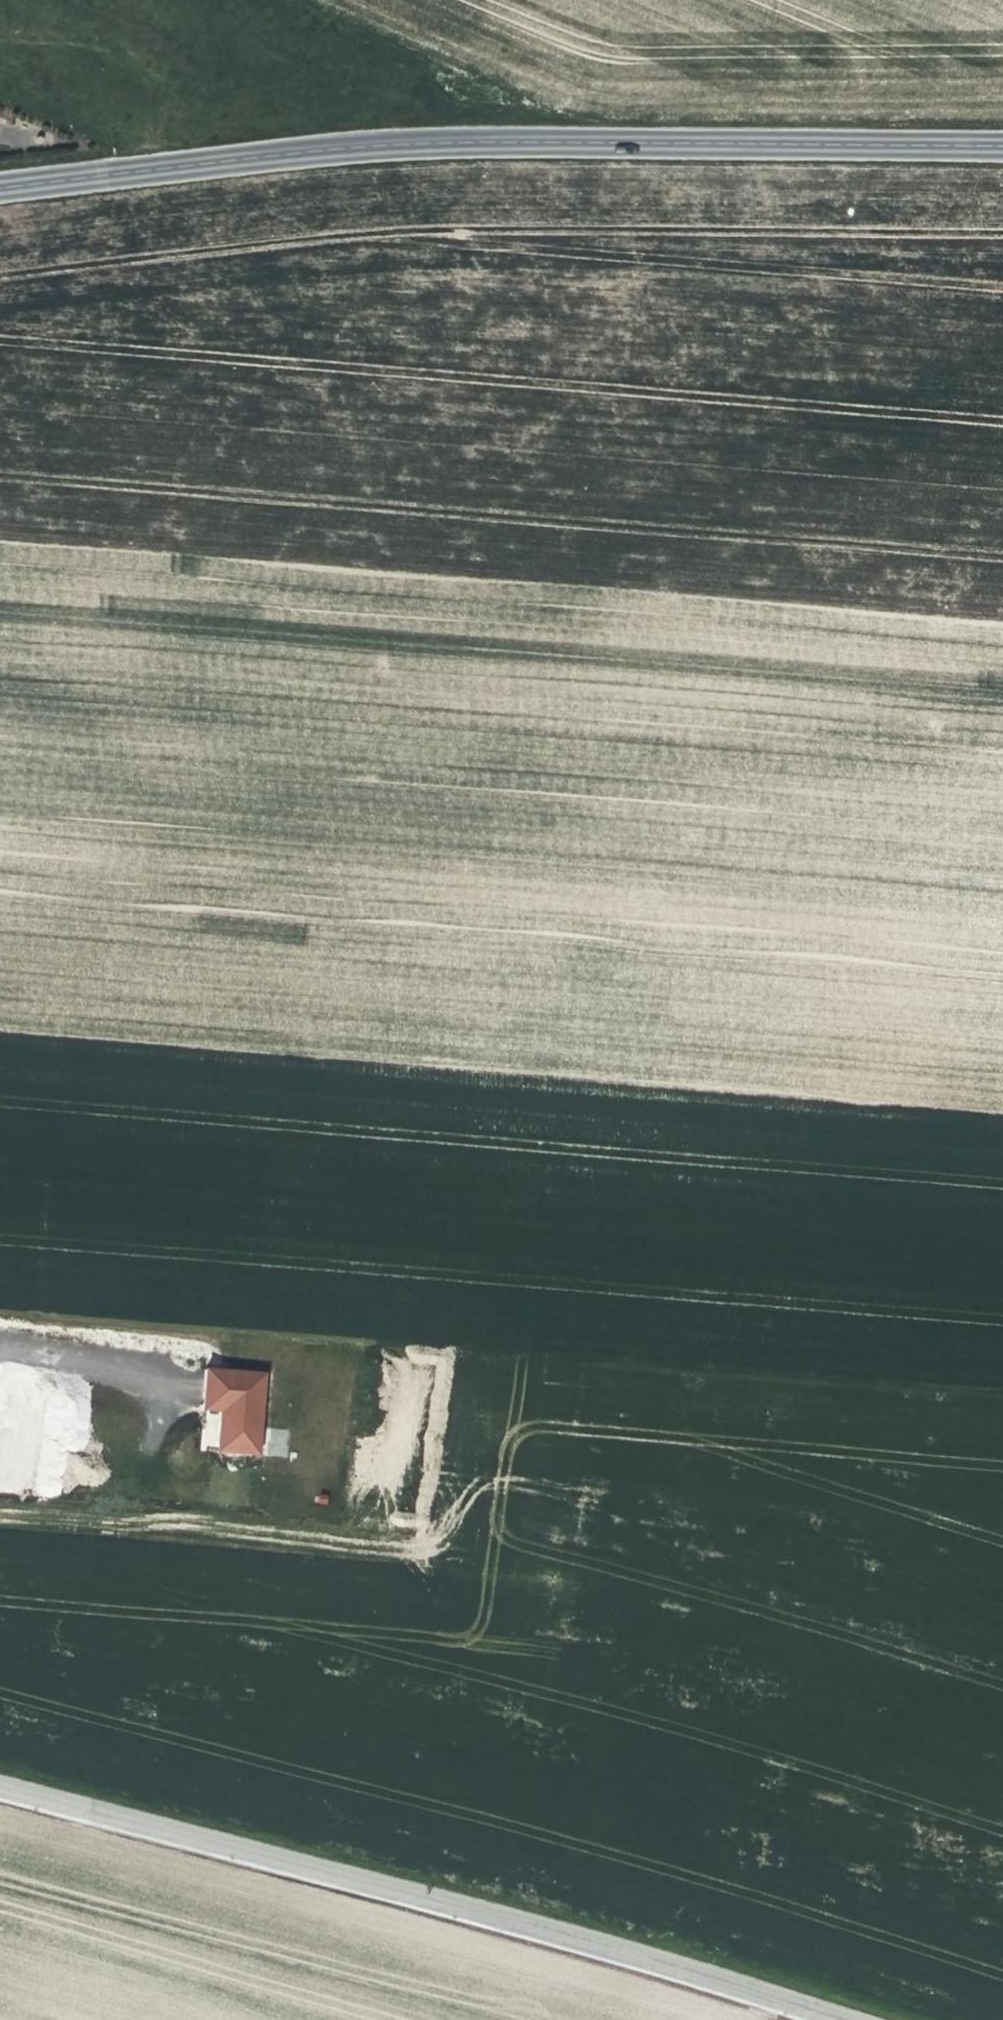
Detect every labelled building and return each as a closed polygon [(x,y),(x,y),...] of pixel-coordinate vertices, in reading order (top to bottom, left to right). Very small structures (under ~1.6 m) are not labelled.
[(315,1338),(216,1330),(212,1371),(264,1375),(260,1430),(307,1434),(315,1338)]
